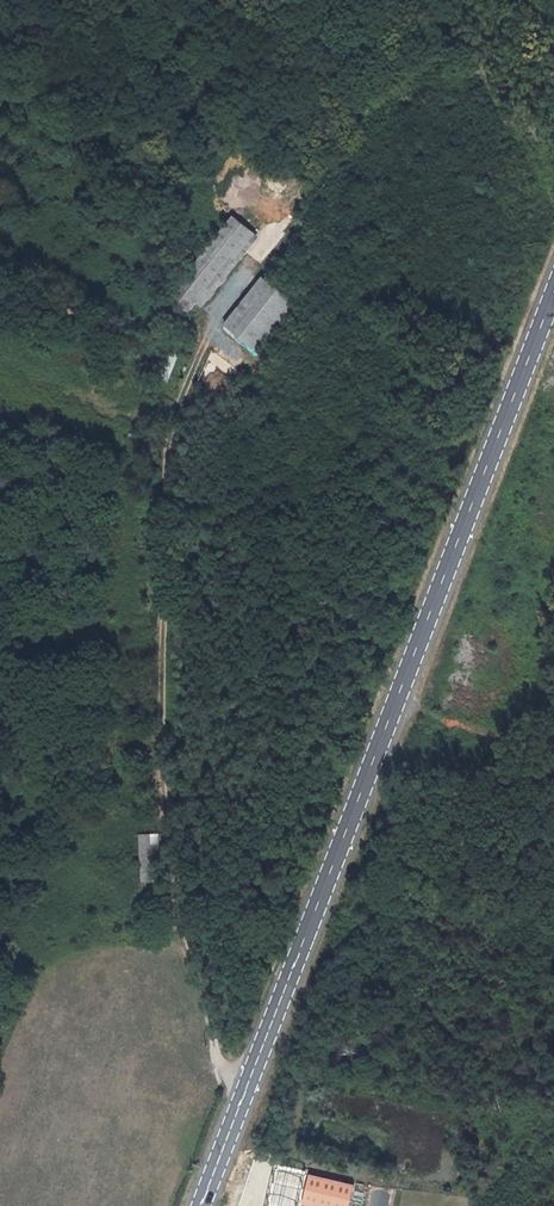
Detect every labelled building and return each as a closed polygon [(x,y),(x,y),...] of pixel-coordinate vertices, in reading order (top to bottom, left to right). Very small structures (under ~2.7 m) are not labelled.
[(201,308),(258,234),(232,214),(175,288),(201,308)] [(262,274),(221,321),(256,351),(296,304),(262,274)] [(147,881),(145,833),(134,834),(136,882),(147,881)] [(319,1162),(312,1192),(357,1203),(364,1172),(319,1162)]
